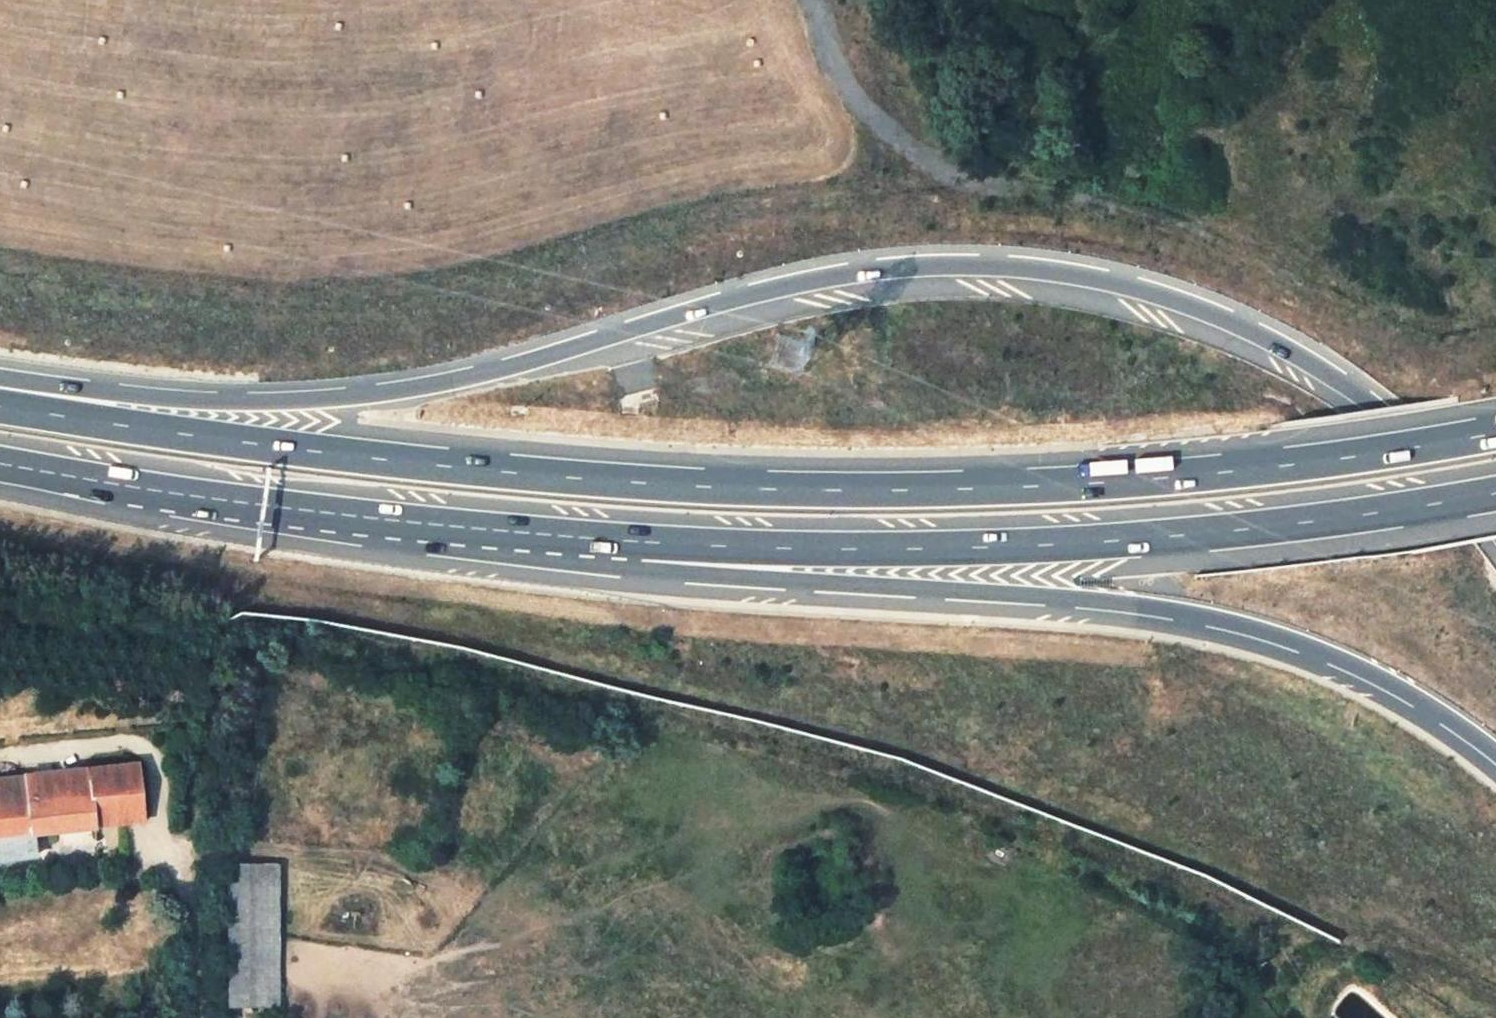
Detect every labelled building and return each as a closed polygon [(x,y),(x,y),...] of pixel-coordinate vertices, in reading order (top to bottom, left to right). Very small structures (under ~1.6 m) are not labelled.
[(138,766),(89,771),(95,829),(145,823),(138,766)] [(89,771),(0,781),(0,832),(31,829),(32,836),(95,829),(89,771)] [(32,836),(31,829),(0,832),(0,840),(32,836)] [(255,1006),(253,868),(233,867),(235,1006),(255,1006)] [(253,868),(255,1006),(276,1006),(275,868),(253,868)]
